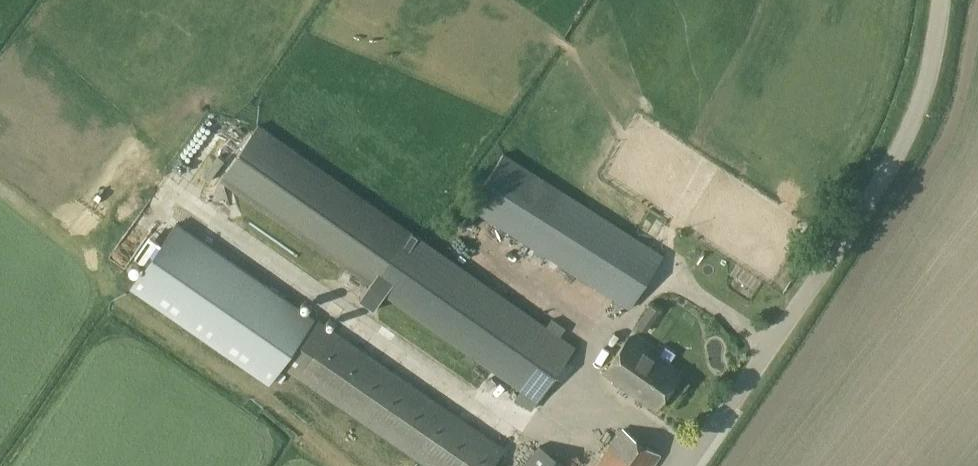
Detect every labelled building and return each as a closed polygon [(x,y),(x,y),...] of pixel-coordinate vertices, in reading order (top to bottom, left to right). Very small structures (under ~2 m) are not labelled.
[(206,140),(218,151),(234,132),(223,122),(206,140)] [(547,326),(258,123),(219,179),(369,285),(359,299),(375,310),(385,296),(521,391),(516,398),(532,409),(576,346),(560,335),(564,328),(552,319),(547,326)] [(630,309),(664,255),(504,154),(470,208),(630,309)] [(266,385),(314,318),(176,221),(129,287),(266,385)] [(508,462),(498,456),(503,448),(329,327),(296,375),(427,465),(505,465),(508,462)] [(655,408),(679,372),(630,337),(604,373),(655,408)] [(660,457),(622,430),(596,465),(653,465),(660,457)] [(537,445),(524,465),(568,465),(537,445)]
